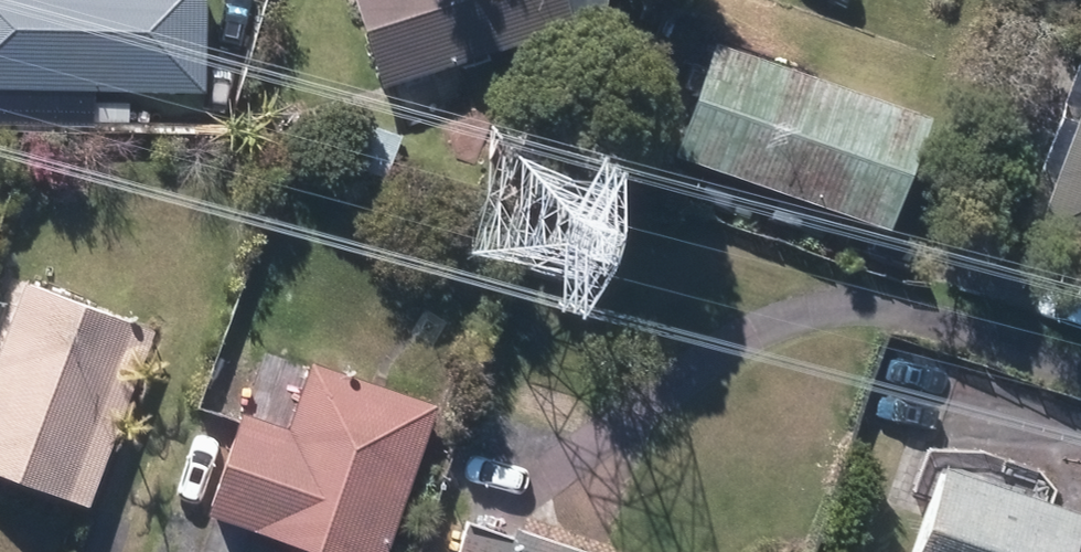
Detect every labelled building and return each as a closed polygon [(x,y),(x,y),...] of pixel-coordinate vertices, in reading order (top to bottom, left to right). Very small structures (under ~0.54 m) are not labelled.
[(199,95),(200,0),(0,0),(0,92),(199,95)] [(374,92),(564,36),(553,0),(347,0),(374,92)] [(708,58),(671,161),(876,234),(913,130),(708,58)] [(1035,235),(1080,252),(1080,128),(1074,125),(1035,235)] [(84,511),(148,339),(21,292),(0,350),(0,481),(84,511)] [(430,414),(308,372),(285,438),(238,422),(203,521),(286,549),(285,551),(382,551),(430,414)] [(912,551),(1059,551),(1068,528),(938,481),(912,551)] [(507,551),(558,551),(512,536),(507,551)]
